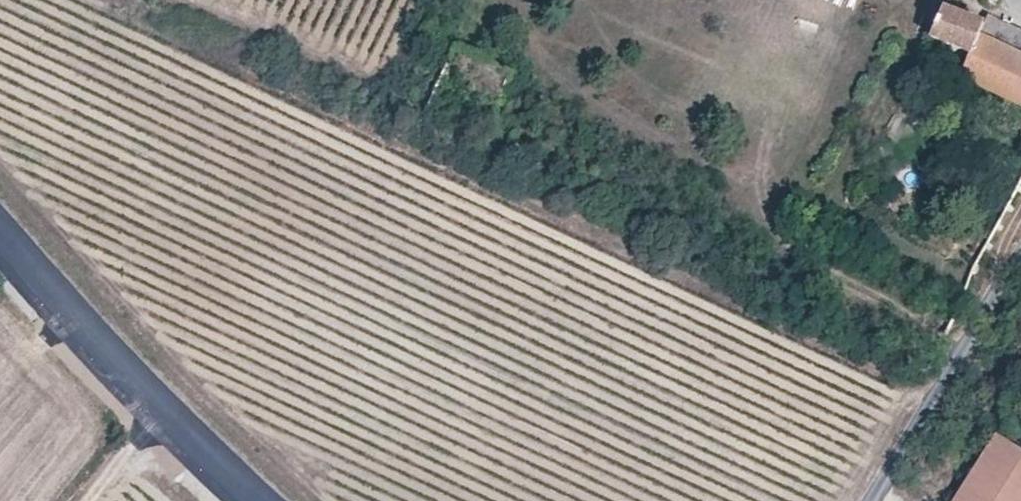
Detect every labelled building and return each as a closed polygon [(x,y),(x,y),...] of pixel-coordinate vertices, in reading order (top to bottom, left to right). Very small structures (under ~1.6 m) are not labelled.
[(980,35),(984,23),(946,7),(929,38),(971,57),(962,80),(1020,107),(1020,55),(980,35)] [(989,11),(984,23),(980,35),(1020,55),(1020,26),(989,11)] [(991,431),(948,500),(1020,500),(1020,449),(991,431)]
